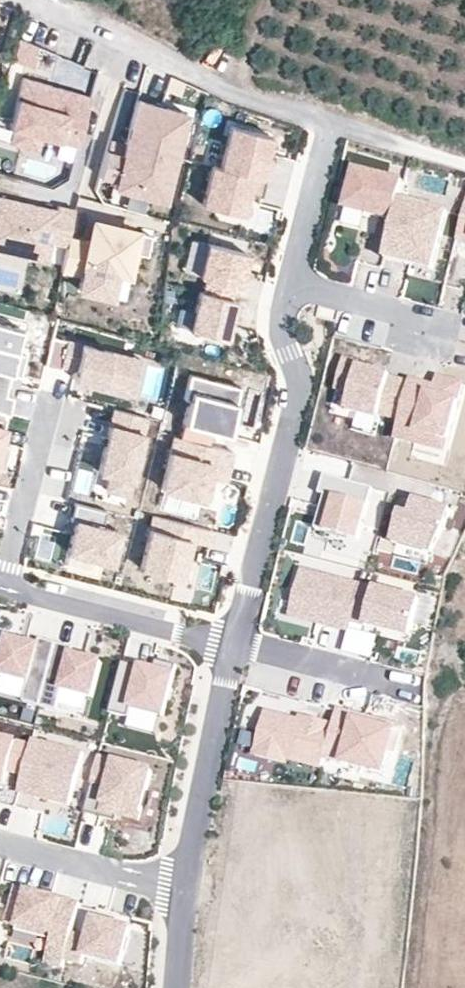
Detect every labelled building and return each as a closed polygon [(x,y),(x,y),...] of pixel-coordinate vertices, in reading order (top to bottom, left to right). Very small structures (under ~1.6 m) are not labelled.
[(42,48),(18,38),(13,58),(33,68),(42,48)] [(179,95),(185,82),(171,76),(165,89),(179,95)] [(75,146),(90,96),(23,77),(9,127),(12,128),(41,137),(75,146)] [(114,185),(150,195),(153,183),(165,186),(184,113),(136,100),(125,142),(122,153),(106,149),(99,176),(115,181),(114,185)] [(231,125),(220,167),(265,179),(269,162),(263,161),(267,148),(270,136),(231,125)] [(38,150),(41,137),(12,128),(8,141),(38,150)] [(122,153),(125,142),(109,138),(106,149),(122,153)] [(263,161),(269,162),(272,149),(267,148),(263,161)] [(260,196),(265,179),(220,167),(212,165),(202,204),(240,214),(246,192),(260,196)] [(346,210),(394,222),(400,201),(404,183),(356,171),(346,210)] [(150,195),(162,198),(165,186),(153,183),(150,195)] [(74,210),(59,206),(59,210),(0,197),(0,250),(7,242),(23,245),(27,257),(47,262),(52,242),(66,245),(68,237),(74,210)] [(394,222),(385,259),(433,271),(448,213),(400,201),(394,222)] [(457,240),(464,242),(464,208),(457,240)] [(128,277),(133,252),(146,255),(151,235),(138,232),(138,229),(98,220),(96,222),(94,219),(92,219),(90,221),(90,223),(91,225),(89,226),(86,241),(68,237),(66,245),(61,270),(81,274),(83,267),(114,274),(128,277)] [(208,243),(200,276),(238,285),(246,253),(208,243)] [(114,274),(83,267),(81,274),(78,288),(110,295),(114,274)] [(225,337),(234,300),(199,291),(189,328),(225,337)] [(6,412),(10,395),(3,393),(8,373),(18,375),(23,353),(14,351),(19,328),(0,323),(0,411),(6,412)] [(52,337),(44,365),(60,369),(61,364),(75,368),(73,378),(121,390),(129,357),(52,337)] [(129,357),(121,390),(133,394),(142,360),(129,357)] [(401,418),(409,384),(390,379),(390,377),(359,369),(360,365),(343,361),(336,390),(351,394),(347,411),(379,420),(381,413),(401,418)] [(179,437),(207,444),(211,430),(227,434),(239,387),(189,374),(183,398),(188,400),(179,437)] [(434,388),(410,382),(409,384),(401,418),(397,432),(416,437),(415,443),(446,451),(463,385),(437,378),(434,388)] [(149,415),(159,417),(162,407),(152,405),(149,415)] [(146,417),(113,408),(97,471),(108,474),(104,488),(126,494),(146,417)] [(395,439),(415,443),(416,437),(397,432),(395,439)] [(179,437),(174,436),(160,487),(205,498),(210,477),(214,464),(227,467),(231,450),(207,444),(179,437)] [(2,468),(8,443),(0,441),(0,468),(2,468)] [(210,477),(223,480),(227,467),(214,464),(210,477)] [(378,491),(324,476),(319,495),(325,496),(316,531),(364,544),(378,491)] [(397,511),(389,543),(436,555),(448,507),(411,498),(407,513),(397,511)] [(105,510),(74,502),(70,519),(74,520),(66,554),(105,564),(114,530),(101,527),(105,510)] [(207,544),(211,530),(151,514),(138,566),(178,576),(188,539),(207,544)] [(350,622),(360,585),(300,570),(288,616),(311,622),(313,617),(318,618),(317,623),(348,631),(350,622)] [(364,626),(411,637),(420,600),(360,585),(350,622),(364,626)] [(348,631),(342,653),(372,660),(378,636),(363,632),(364,626),(350,622),(348,631)] [(41,707),(57,644),(40,640),(38,647),(8,639),(0,671),(0,674),(29,682),(24,703),(41,707)] [(74,648),(57,644),(41,707),(58,711),(63,690),(93,698),(102,663),(72,655),(74,648)] [(123,662),(110,713),(129,718),(132,708),(164,716),(177,665),(157,660),(154,670),(123,662)] [(333,726),(324,759),(383,774),(389,753),(394,755),(401,728),(374,721),(372,726),(365,724),(367,719),(337,711),(333,726)] [(324,759),(333,726),(302,718),(300,723),(265,714),(254,756),(286,764),(287,760),(322,769),(324,759)] [(23,775),(32,741),(0,732),(0,783),(5,785),(8,771),(23,775)] [(84,754),(32,741),(23,775),(19,793),(70,806),(84,754)] [(98,757),(84,813),(116,821),(118,816),(139,821),(152,771),(98,757)] [(404,805),(354,800),(340,951),(390,956),(404,805)] [(80,905),(16,888),(7,924),(53,936),(46,964),(64,969),(66,961),(72,935),(80,905)] [(89,940),(72,935),(66,961),(83,965),(85,958),(121,967),(131,930),(94,920),(89,940)]
